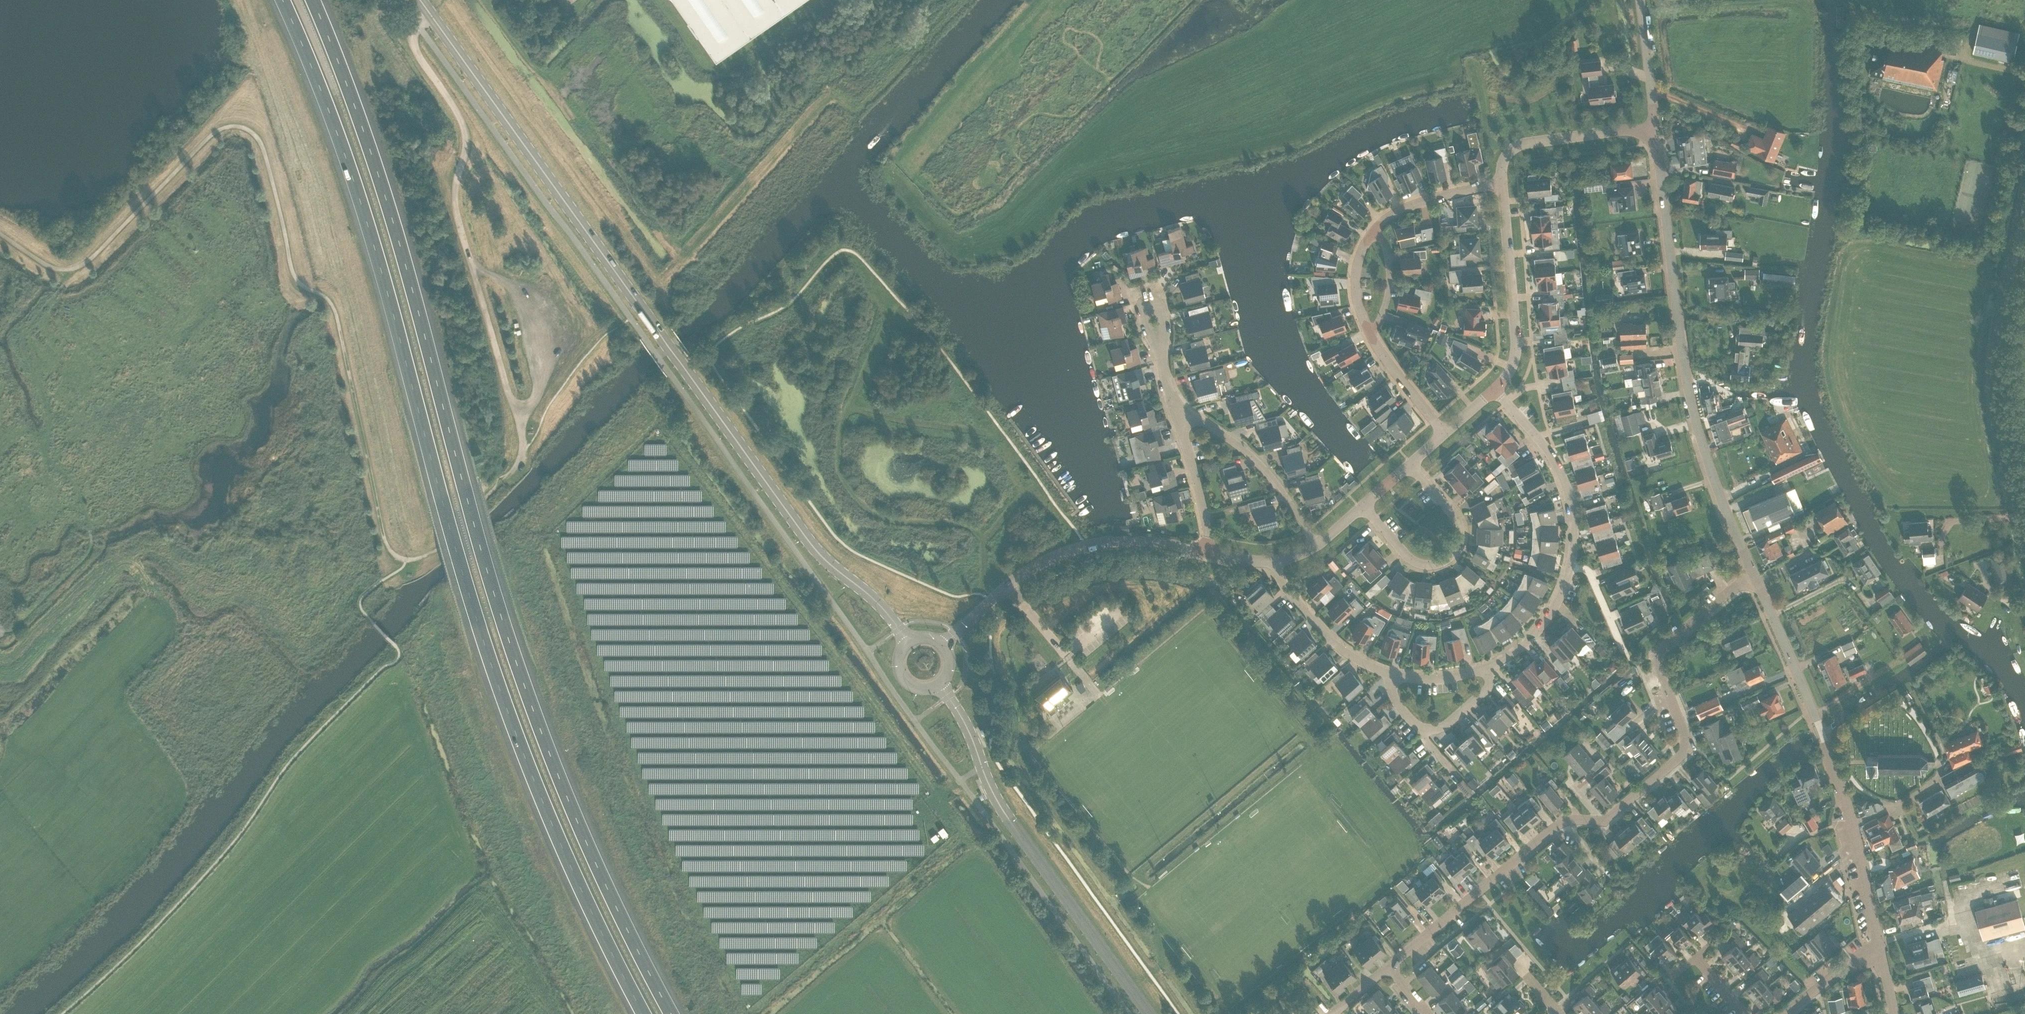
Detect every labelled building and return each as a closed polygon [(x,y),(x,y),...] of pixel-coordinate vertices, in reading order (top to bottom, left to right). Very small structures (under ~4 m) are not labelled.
[(716,60),(801,0),(674,0),(716,60)] [(2019,32),(1980,23),(1974,52),(2013,61),(2019,32)] [(1869,75),(1872,75),(1937,90),(1937,89),(1943,59),(1941,58),(1943,48),(1899,39),(1899,41),(1877,37),(1869,75)] [(1591,103),(1615,100),(1614,84),(1599,86),(1597,74),(1602,73),(1600,60),(1582,63),(1583,75),(1589,74),(1590,86),(1589,87),(1591,103)] [(1764,140),(1752,135),(1746,148),(1773,160),(1778,148),(1785,133),(1769,127),(1764,140)] [(1470,149),(1456,152),(1461,174),(1475,170),(1474,163),(1482,161),(1479,147),(1478,144),(1479,143),(1476,131),(1466,133),(1470,149)] [(1681,166),(1694,164),(1701,163),(1698,135),(1690,136),(1690,135),(1678,137),(1681,166)] [(1743,144),(1732,140),(1731,144),(1741,151),(1743,144)] [(1426,160),(1431,181),(1445,177),(1442,162),(1448,160),(1445,147),(1433,149),(1435,157),(1426,160)] [(1403,158),(1405,164),(1412,161),(1410,155),(1403,158)] [(1712,173),(1734,177),(1737,163),(1715,159),(1712,173)] [(1396,174),(1404,191),(1415,186),(1412,179),(1420,175),(1413,160),(1405,164),(1407,169),(1396,174)] [(1612,165),(1614,178),(1632,176),(1631,163),(1612,165)] [(1388,177),(1381,165),(1371,171),(1369,177),(1367,189),(1376,191),(1375,194),(1378,200),(1391,192),(1383,180),(1388,177)] [(1551,194),(1550,178),(1536,179),(1536,173),(1528,174),(1527,175),(1529,196),(1544,194),(1545,201),(1559,199),(1558,193),(1551,194)] [(1350,181),(1345,176),(1342,180),(1347,185),(1350,181)] [(1700,194),(1699,194),(1701,181),(1697,180),(1686,178),(1684,191),(1682,200),(1698,202),(1700,194)] [(1619,182),(1602,184),(1603,191),(1607,190),(1608,198),(1613,198),(1614,211),(1620,210),(1636,209),(1633,186),(1620,188),(1619,182)] [(1708,195),(1732,199),(1734,187),(1711,182),(1708,195)] [(1357,219),(1367,208),(1357,199),(1361,194),(1362,194),(1351,184),(1343,194),(1349,199),(1343,205),(1357,219)] [(1768,190),(1747,186),(1746,193),(1759,196),(1758,203),(1766,204),(1768,190)] [(1476,223),(1475,206),(1457,207),(1459,224),(1452,224),(1453,231),(1466,230),(1465,224),(1476,223)] [(1541,214),(1531,215),(1532,230),(1552,228),(1556,228),(1558,228),(1556,206),(1554,206),(1540,207),(1541,214)] [(1338,222),(1341,216),(1329,210),(1323,220),(1330,224),(1326,232),(1344,241),(1350,229),(1338,222)] [(1421,232),(1414,233),(1414,220),(1413,220),(1413,225),(1394,229),(1393,225),(1392,225),(1397,237),(1398,237),(1400,245),(1415,242),(1414,236),(1422,234),(1423,240),(1435,237),(1432,226),(1421,229),(1421,232)] [(1180,225),(1167,228),(1169,238),(1162,239),(1165,250),(1157,252),(1161,266),(1182,260),(1181,254),(1192,251),(1191,244),(1185,246),(1180,225)] [(1552,228),(1532,230),(1533,245),(1544,244),(1545,249),(1558,248),(1556,228),(1552,228)] [(1727,237),(1732,237),(1732,229),(1716,229),(1716,234),(1701,234),(1701,247),(1727,247),(1727,237)] [(1630,254),(1642,252),(1639,231),(1627,233),(1618,234),(1620,247),(1622,246),(1624,255),(1630,254)] [(1466,264),(1465,257),(1479,256),(1477,238),(1460,240),(1461,252),(1450,253),(1451,265),(1466,264)] [(1321,246),(1317,256),(1316,255),(1315,259),(1314,262),(1316,262),(1315,268),(1334,270),(1335,263),(1335,262),(1337,256),(1330,254),(1333,244),(1322,240),(1320,246),(1321,246)] [(1133,262),(1126,264),(1129,277),(1143,273),(1142,267),(1154,264),(1152,257),(1146,259),(1143,247),(1130,250),(1133,262)] [(1575,257),(1575,248),(1564,249),(1565,258),(1575,257)] [(1400,259),(1401,272),(1420,271),(1419,258),(1426,257),(1425,249),(1413,250),(1414,258),(1400,259)] [(1725,258),(1742,260),(1743,253),(1726,251),(1725,258)] [(1535,258),(1536,274),(1556,272),(1555,257),(1535,258)] [(1612,260),(1613,269),(1623,268),(1622,259),(1612,260)] [(1121,269),(1113,263),(1110,267),(1118,273),(1121,269)] [(1462,281),(1462,290),(1482,288),(1481,273),(1461,275),(1461,269),(1448,270),(1450,282),(1462,281)] [(1624,271),(1618,272),(1619,278),(1624,278),(1626,293),(1635,292),(1647,290),(1644,274),(1636,275),(1636,269),(1624,271)] [(1745,269),(1745,278),(1759,278),(1759,269),(1745,269)] [(1185,275),(1186,281),(1181,283),(1186,302),(1205,297),(1198,272),(1185,275)] [(1562,283),(1557,283),(1556,272),(1536,274),(1537,289),(1550,288),(1551,294),(1563,293),(1562,283)] [(1763,281),(1795,285),(1796,276),(1764,272),(1763,281)] [(1096,304),(1120,298),(1117,284),(1111,285),(1108,274),(1101,275),(1103,281),(1091,284),(1096,304)] [(1330,283),(1329,276),(1312,275),(1310,275),(1312,286),(1318,285),(1320,305),(1333,303),(1332,298),(1337,298),(1335,283),(1330,283)] [(1711,299),(1729,298),(1729,289),(1735,289),(1734,281),(1728,281),(1728,276),(1709,277),(1711,299)] [(1415,287),(1414,295),(1400,292),(1397,307),(1416,311),(1419,297),(1429,299),(1431,291),(1415,287)] [(1559,305),(1564,304),(1563,293),(1551,294),(1551,301),(1539,302),(1540,317),(1560,316),(1559,305)] [(1605,293),(1595,295),(1597,303),(1606,302),(1605,293)] [(1194,308),(1195,314),(1183,317),(1186,330),(1193,328),(1195,335),(1213,330),(1207,305),(1194,308)] [(1123,333),(1120,321),(1126,320),(1123,307),(1098,313),(1102,326),(1100,326),(1103,338),(1123,333)] [(1463,333),(1484,334),(1484,320),(1480,320),(1480,309),(1466,308),(1465,319),(1464,319),(1463,333)] [(1324,337),(1346,329),(1340,314),(1329,318),(1327,311),(1311,315),(1314,324),(1319,322),(1324,337)] [(1439,319),(1435,316),(1431,321),(1436,324),(1439,319)] [(1554,332),(1554,338),(1568,337),(1566,327),(1561,327),(1560,316),(1540,317),(1541,333),(1554,332)] [(1782,318),(1763,316),(1762,325),(1753,324),(1752,327),(1739,325),(1738,343),(1768,346),(1769,334),(1781,335),(1782,318)] [(1429,329),(1408,322),(1405,328),(1397,325),(1391,339),(1411,346),(1414,336),(1425,340),(1429,329)] [(1646,338),(1646,337),(1646,323),(1633,324),(1632,322),(1623,323),(1624,325),(1621,325),(1623,348),(1629,348),(1647,347),(1646,338)] [(1438,330),(1444,332),(1446,325),(1441,323),(1438,330)] [(1437,330),(1436,334),(1439,335),(1438,337),(1446,339),(1448,334),(1437,330)] [(1569,346),(1568,337),(1554,338),(1555,345),(1543,347),(1546,362),(1566,358),(1564,347),(1569,346)] [(1115,369),(1127,366),(1127,365),(1140,362),(1136,349),(1130,350),(1127,339),(1120,340),(1122,346),(1110,349),(1115,369)] [(1190,342),(1191,348),(1186,349),(1191,369),(1210,364),(1203,339),(1190,342)] [(1460,355),(1455,363),(1462,368),(1463,366),(1472,372),(1479,361),(1464,352),(1467,344),(1453,339),(1450,348),(1460,355)] [(1352,343),(1337,351),(1334,346),(1321,353),(1326,363),(1336,357),(1341,366),(1359,355),(1352,343)] [(1750,345),(1735,343),(1733,365),(1731,364),(1730,377),(1748,379),(1750,366),(1747,366),(1750,345)] [(1318,350),(1311,353),(1313,358),(1319,356),(1318,353),(1320,353),(1318,350)] [(1633,354),(1620,355),(1620,363),(1634,362),(1633,354)] [(1602,357),(1603,366),(1617,364),(1616,355),(1602,357)] [(1568,370),(1566,358),(1546,362),(1549,377),(1561,375),(1562,382),(1575,379),(1573,369),(1568,370)] [(1429,383),(1441,397),(1451,388),(1445,382),(1450,378),(1438,364),(1436,361),(1427,369),(1435,378),(1429,383)] [(1639,372),(1640,377),(1632,379),(1632,377),(1624,378),(1625,386),(1628,385),(1633,385),(1659,380),(1657,369),(1652,370),(1650,362),(1635,364),(1637,372),(1639,372)] [(1227,380),(1223,366),(1199,373),(1200,378),(1194,380),(1199,399),(1221,393),(1219,382),(1227,380)] [(1366,366),(1356,372),(1353,367),(1343,374),(1346,379),(1349,377),(1357,389),(1364,385),(1366,387),(1371,384),(1369,382),(1374,378),(1366,366)] [(1129,371),(1112,375),(1119,400),(1129,397),(1142,394),(1139,382),(1145,381),(1141,368),(1129,371)] [(1572,393),(1578,392),(1575,379),(1562,382),(1564,391),(1552,393),(1555,408),(1574,404),(1572,393)] [(1656,393),(1661,392),(1659,380),(1633,385),(1634,388),(1634,391),(1638,391),(1639,396),(1640,396),(1642,403),(1658,400),(1656,393)] [(1699,387),(1706,416),(1709,415),(1709,416),(1718,414),(1718,412),(1720,412),(1719,408),(1722,407),(1719,394),(1714,395),(1713,390),(1709,391),(1708,385),(1699,387)] [(1379,421),(1393,409),(1388,403),(1394,398),(1386,387),(1369,400),(1375,407),(1371,410),(1379,421)] [(1245,424),(1254,422),(1253,418),(1254,418),(1249,399),(1253,398),(1251,392),(1235,396),(1237,402),(1230,403),(1235,423),(1244,420),(1245,424)] [(1126,411),(1132,431),(1144,428),(1143,427),(1154,424),(1156,423),(1152,410),(1146,412),(1143,400),(1137,402),(1138,408),(1126,411)] [(1558,423),(1577,419),(1574,404),(1555,408),(1558,423)] [(1712,428),(1741,418),(1746,417),(1746,416),(1743,408),(1729,413),(1730,416),(1726,417),(1725,414),(1719,416),(1718,414),(1709,416),(1710,419),(1709,420),(1712,428)] [(1598,410),(1587,414),(1590,423),(1601,420),(1598,410)] [(1392,413),(1380,422),(1385,429),(1387,427),(1396,438),(1414,423),(1405,411),(1396,418),(1392,413)] [(1620,416),(1626,435),(1640,431),(1635,412),(1620,416)] [(1750,422),(1748,415),(1746,416),(1746,417),(1741,418),(1712,428),(1717,443),(1728,439),(1733,437),(1730,429),(1750,422)] [(1276,418),(1258,423),(1260,428),(1259,429),(1264,448),(1282,443),(1281,436),(1289,434),(1285,423),(1278,425),(1276,418)] [(1761,432),(1776,463),(1802,451),(1786,419),(1761,432)] [(1488,438),(1494,446),(1509,433),(1499,421),(1491,428),(1486,422),(1476,432),(1484,441),(1488,438)] [(1137,448),(1140,460),(1160,455),(1157,443),(1163,442),(1159,429),(1135,435),(1138,448),(1137,448)] [(1584,431),(1565,437),(1569,452),(1588,446),(1584,431)] [(1656,451),(1658,457),(1673,453),(1670,440),(1657,444),(1654,432),(1643,435),(1648,453),(1656,451)] [(1514,448),(1519,444),(1509,433),(1494,446),(1499,451),(1496,454),(1506,466),(1519,454),(1514,448)] [(1470,442),(1465,446),(1469,451),(1474,447),(1470,442)] [(1286,448),(1288,454),(1282,456),(1287,475),(1306,470),(1299,445),(1286,448)] [(1573,466),(1593,461),(1588,446),(1569,452),(1573,466)] [(1603,451),(1594,453),(1596,460),(1605,457),(1603,451)] [(1818,451),(1771,473),(1775,482),(1822,459),(1818,451)] [(1443,474),(1451,483),(1467,470),(1462,465),(1467,462),(1458,452),(1447,462),(1451,467),(1443,474)] [(1514,476),(1513,477),(1517,483),(1539,471),(1533,459),(1522,465),(1518,459),(1508,465),(1514,476)] [(1164,488),(1164,487),(1176,484),(1173,471),(1167,472),(1164,460),(1148,464),(1150,470),(1147,471),(1152,491),(1164,488)] [(1578,481),(1597,475),(1593,461),(1573,466),(1578,481)] [(1241,498),(1239,491),(1248,489),(1243,470),(1237,471),(1235,464),(1222,467),(1229,494),(1230,494),(1232,500),(1241,498)] [(1495,467),(1491,471),(1495,475),(1499,471),(1495,467)] [(1475,471),(1471,475),(1467,470),(1451,483),(1459,493),(1467,486),(1472,491),(1483,481),(1475,471)] [(1540,472),(1539,471),(1517,483),(1522,493),(1525,494),(1528,492),(1529,493),(1521,498),(1525,504),(1537,497),(1534,491),(1547,484),(1540,472)] [(1305,503),(1324,498),(1318,473),(1305,476),(1306,482),(1300,484),(1305,503)] [(1601,490),(1597,475),(1578,481),(1582,495),(1601,490)] [(1605,478),(1607,486),(1615,484),(1613,476),(1605,478)] [(1355,483),(1350,477),(1342,482),(1347,488),(1355,483)] [(1483,488),(1487,493),(1499,483),(1494,477),(1483,488)] [(1157,511),(1156,511),(1159,523),(1166,521),(1179,518),(1176,506),(1182,504),(1178,490),(1154,497),(1157,511)] [(1759,528),(1758,526),(1795,511),(1787,491),(1745,508),(1750,520),(1747,521),(1751,532),(1759,528)] [(1606,495),(1608,501),(1620,498),(1618,492),(1606,495)] [(1651,495),(1655,509),(1664,506),(1659,493),(1651,495)] [(1690,505),(1691,505),(1689,500),(1689,501),(1687,495),(1673,500),(1666,502),(1668,508),(1675,506),(1677,512),(1691,507),(1690,505)] [(1264,498),(1247,502),(1250,511),(1253,510),(1258,528),(1277,523),(1272,504),(1266,505),(1264,498)] [(1475,514),(1477,523),(1497,518),(1495,509),(1497,507),(1494,500),(1486,504),(1484,500),(1469,507),(1472,512),(1476,510),(1477,511),(1477,514),(1475,514)] [(1531,519),(1532,524),(1554,522),(1553,511),(1555,511),(1553,501),(1537,505),(1538,510),(1529,512),(1531,519)] [(1815,513),(1825,529),(1828,534),(1848,522),(1835,501),(1815,513)] [(1586,509),(1590,523),(1610,518),(1605,503),(1586,509)] [(1481,530),(1482,533),(1482,535),(1502,535),(1502,528),(1499,527),(1497,518),(1477,523),(1479,531),(1481,530)] [(1614,532),(1610,518),(1590,523),(1595,538),(1614,532)] [(1784,526),(1787,533),(1800,528),(1797,520),(1784,526)] [(1909,540),(1910,544),(1921,543),(1920,539),(1933,538),(1932,529),(1928,529),(1927,521),(1912,523),(1913,530),(1904,531),(1905,541),(1909,540)] [(1555,534),(1554,522),(1532,524),(1532,530),(1532,537),(1556,538),(1557,534),(1555,534)] [(1833,535),(1839,545),(1852,537),(1854,536),(1857,534),(1854,528),(1850,530),(1848,526),(1833,535)] [(1770,544),(1769,542),(1784,535),(1780,528),(1766,535),(1767,539),(1757,544),(1765,562),(1776,557),(1776,556),(1782,553),(1776,541),(1770,544)] [(1816,534),(1819,540),(1828,534),(1825,529),(1816,534)] [(1599,552),(1618,547),(1614,532),(1595,538),(1599,552)] [(1481,539),(1479,539),(1477,547),(1496,552),(1499,542),(1502,543),(1502,535),(1482,535),(1482,536),(1481,539)] [(1855,543),(1857,541),(1854,536),(1852,537),(1839,545),(1846,555),(1858,547),(1855,543)] [(1531,544),(1532,544),(1531,550),(1553,553),(1555,542),(1556,542),(1556,538),(1532,537),(1531,544)] [(1356,558),(1361,563),(1376,550),(1368,541),(1360,548),(1356,543),(1345,553),(1352,561),(1356,558)] [(1494,561),(1496,552),(1477,547),(1475,555),(1477,555),(1476,558),(1475,560),(1492,569),(1496,563),(1494,561)] [(1521,548),(1515,547),(1515,548),(1513,556),(1520,557),(1521,548)] [(1622,561),(1618,547),(1599,552),(1603,567),(1622,561)] [(1934,547),(1922,549),(1923,564),(1935,563),(1934,547)] [(1785,550),(1788,557),(1795,555),(1792,548),(1791,548),(1785,550)] [(1376,566),(1384,559),(1376,550),(1361,563),(1366,569),(1362,572),(1370,581),(1381,571),(1376,566)] [(1552,564),(1553,553),(1531,550),(1530,555),(1530,554),(1528,562),(1552,569),(1553,565),(1552,564)] [(1992,566),(1996,583),(2013,579),(2008,553),(1991,557),(1993,566),(1992,566)] [(1693,581),(1692,577),(1713,567),(1708,554),(1686,564),(1683,558),(1667,566),(1677,588),(1693,581)] [(1865,583),(1876,575),(1881,572),(1868,554),(1853,564),(1865,583)] [(1819,582),(1817,578),(1829,572),(1822,558),(1790,574),(1797,588),(1808,582),(1810,586),(1819,582)] [(1332,559),(1327,563),(1334,571),(1339,567),(1332,559)] [(1627,594),(1635,590),(1630,579),(1638,576),(1634,564),(1614,572),(1617,580),(1608,583),(1614,597),(1627,592),(1627,594)] [(1466,571),(1465,569),(1458,574),(1470,590),(1478,585),(1480,586),(1485,580),(1469,567),(1468,569),(1466,571)] [(1396,596),(1405,599),(1412,580),(1404,577),(1403,579),(1401,578),(1400,578),(1402,574),(1397,570),(1388,584),(1393,587),(1388,594),(1394,598),(1396,596)] [(1521,579),(1522,580),(1519,584),(1539,595),(1544,585),(1545,586),(1547,582),(1524,572),(1521,579)] [(1450,582),(1448,583),(1456,601),(1463,599),(1462,596),(1470,590),(1458,574),(1451,579),(1452,581),(1450,582)] [(1333,593),(1342,584),(1333,575),(1328,581),(1322,575),(1307,589),(1310,591),(1309,592),(1313,597),(1314,596),(1317,599),(1328,588),(1333,593)] [(1414,605),(1421,606),(1423,586),(1421,586),(1419,585),(1420,583),(1412,580),(1405,599),(1414,602),(1414,605)] [(1364,592),(1369,597),(1381,587),(1376,581),(1364,592)] [(1258,609),(1255,612),(1260,617),(1272,606),(1268,602),(1274,597),(1260,582),(1246,595),(1258,609)] [(1448,604),(1456,601),(1448,583),(1447,583),(1444,584),(1444,582),(1436,583),(1438,603),(1447,602),(1448,604)] [(1705,582),(1696,589),(1701,594),(1709,588),(1705,582)] [(1425,586),(1423,586),(1421,606),(1428,607),(1429,604),(1438,603),(1436,583),(1427,584),(1428,586),(1425,586)] [(1968,605),(1970,602),(1979,608),(1987,595),(1968,583),(1958,598),(1968,605)] [(1516,589),(1516,588),(1512,594),(1532,609),(1534,606),(1533,605),(1539,595),(1519,584),(1516,589)] [(1891,592),(1887,585),(1875,594),(1879,601),(1883,606),(1895,598),(1891,592)] [(1652,593),(1650,594),(1652,600),(1659,597),(1656,591),(1652,593)] [(1507,601),(1508,601),(1504,605),(1521,620),(1528,612),(1529,612),(1532,609),(1512,594),(1507,601)] [(1349,610),(1354,615),(1363,607),(1354,598),(1349,603),(1343,597),(1328,611),(1331,614),(1330,614),(1334,619),(1335,618),(1338,621),(1349,610)] [(1643,616),(1651,612),(1645,599),(1630,605),(1633,613),(1622,618),(1628,631),(1646,623),(1643,616)] [(1484,602),(1478,607),(1481,611),(1488,606),(1484,602)] [(1500,608),(1494,613),(1510,632),(1513,629),(1521,620),(1504,605),(1500,608)] [(1272,606),(1260,617),(1264,622),(1269,627),(1272,624),(1280,634),(1295,621),(1282,606),(1276,611),(1272,606)] [(1388,618),(1391,613),(1385,609),(1382,614),(1388,618)] [(1888,616),(1902,636),(1910,631),(1910,630),(1913,628),(1900,609),(1897,611),(1896,611),(1888,616)] [(1489,617),(1489,618),(1485,621),(1497,640),(1507,634),(1510,632),(1494,613),(1489,617)] [(1369,616),(1363,617),(1352,635),(1364,642),(1370,630),(1377,634),(1384,621),(1374,615),(1372,615),(1371,617),(1369,616)] [(1402,624),(1410,626),(1412,620),(1404,618),(1402,624)] [(1488,647),(1487,646),(1497,640),(1485,621),(1480,623),(1473,626),(1477,634),(1472,637),(1479,651),(1488,647)] [(1467,641),(1464,627),(1450,629),(1452,639),(1445,640),(1449,658),(1462,655),(1459,642),(1467,641)] [(1571,627),(1560,637),(1573,651),(1574,650),(1577,653),(1582,653),(1595,642),(1586,631),(1580,636),(1571,627)] [(1392,628),(1388,629),(1381,651),(1394,655),(1398,643),(1405,645),(1409,633),(1392,628)] [(1301,657),(1315,644),(1302,629),(1298,633),(1294,629),(1284,638),(1301,657)] [(1714,635),(1716,640),(1726,636),(1723,630),(1714,635)] [(1415,637),(1415,642),(1413,659),(1426,661),(1427,648),(1435,648),(1436,636),(1419,634),(1415,637)] [(1733,646),(1736,653),(1752,646),(1746,634),(1731,640),(1731,641),(1725,643),(1727,649),(1733,646)] [(1566,658),(1573,651),(1560,637),(1549,647),(1558,656),(1552,661),(1561,672),(1571,663),(1566,658)] [(1841,645),(1846,655),(1857,651),(1852,640),(1841,645)] [(1903,654),(1910,664),(1927,652),(1920,642),(1903,654)] [(1606,652),(1600,644),(1597,646),(1595,648),(1602,656),(1606,652)] [(1305,660),(1322,679),(1337,666),(1324,652),(1319,656),(1315,651),(1305,660)] [(1819,662),(1824,675),(1841,668),(1835,655),(1830,657),(1819,662)] [(1547,676),(1551,680),(1557,674),(1545,661),(1539,666),(1534,660),(1523,669),(1537,685),(1547,676)] [(1848,670),(1851,677),(1866,671),(1863,663),(1848,670)] [(1743,665),(1727,672),(1732,683),(1747,676),(1750,683),(1764,677),(1763,675),(1764,674),(1763,670),(1762,671),(1759,665),(1745,671),(1743,665)] [(1847,681),(1841,668),(1824,675),(1830,688),(1842,683),(1847,681)] [(1348,698),(1363,685),(1349,670),(1345,674),(1341,669),(1331,678),(1348,698)] [(1530,691),(1536,686),(1522,670),(1512,680),(1519,687),(1512,693),(1523,705),(1534,696),(1530,691)] [(1562,676),(1566,681),(1571,677),(1567,672),(1562,676)] [(1067,702),(1064,699),(1073,691),(1059,675),(1034,696),(1038,700),(1035,702),(1042,712),(1046,709),(1048,712),(1052,709),(1054,712),(1067,702)] [(1983,685),(1987,693),(1996,688),(1992,681),(1988,683),(1985,676),(1981,678),(1984,685),(1983,685)] [(1899,694),(1905,702),(1912,698),(1906,690),(1899,694)] [(1501,705),(1495,710),(1508,725),(1517,716),(1510,708),(1515,704),(1505,693),(1497,700),(1501,705)] [(1767,711),(1769,717),(1784,710),(1777,693),(1762,700),(1765,706),(1759,708),(1761,714),(1767,711)] [(1354,703),(1348,708),(1351,715),(1359,725),(1374,712),(1368,706),(1373,702),(1366,694),(1355,704),(1354,703)] [(1717,695),(1694,705),(1700,718),(1723,708),(1717,695)] [(1759,701),(1757,695),(1740,702),(1743,708),(1759,701)] [(1611,713),(1619,723),(1608,732),(1614,740),(1630,726),(1626,722),(1637,712),(1626,700),(1611,713)] [(1531,704),(1526,708),(1531,713),(1536,709),(1531,704)] [(1498,733),(1508,725),(1495,710),(1489,716),(1485,711),(1477,718),(1486,729),(1485,730),(1495,741),(1497,739),(1498,733)] [(1374,712),(1359,725),(1368,734),(1372,739),(1380,732),(1391,722),(1384,714),(1379,718),(1374,712)] [(1547,719),(1540,725),(1545,731),(1552,725),(1547,719)] [(1719,748),(1724,760),(1741,754),(1731,730),(1725,733),(1719,719),(1703,725),(1713,750),(1719,748)] [(1468,734),(1462,739),(1475,754),(1484,745),(1490,745),(1492,744),(1482,732),(1481,733),(1472,722),(1464,729),(1468,734)] [(1379,751),(1387,761),(1402,748),(1396,742),(1401,738),(1394,730),(1383,739),(1387,744),(1379,751)] [(1949,757),(1953,767),(1972,759),(1969,749),(1982,744),(1977,731),(1944,744),(1949,757)] [(1611,744),(1600,732),(1593,738),(1604,750),(1611,744)] [(1626,752),(1630,749),(1634,754),(1649,742),(1640,732),(1631,740),(1627,734),(1617,743),(1626,752)] [(1465,762),(1475,754),(1462,739),(1456,745),(1452,740),(1444,747),(1453,758),(1458,754),(1465,762)] [(1648,759),(1657,751),(1649,742),(1634,754),(1639,759),(1635,763),(1643,772),(1653,764),(1648,759)] [(1588,768),(1592,772),(1604,762),(1600,757),(1594,762),(1578,743),(1564,755),(1580,775),(1588,768)] [(1407,754),(1402,748),(1387,761),(1396,770),(1404,763),(1408,768),(1419,758),(1412,750),(1407,754)] [(1928,767),(1928,765),(1935,765),(1935,761),(1928,761),(1927,759),(1921,755),(1878,754),(1878,756),(1867,757),(1867,768),(1878,768),(1878,771),(1918,771),(1918,775),(1921,775),(1921,771),(1928,767)] [(1419,777),(1412,784),(1420,793),(1434,781),(1429,774),(1434,770),(1427,762),(1415,772),(1419,777)] [(1978,766),(1974,768),(1972,764),(1966,762),(1962,765),(1941,776),(1945,784),(1944,785),(1951,796),(1985,778),(1986,773),(1984,768),(1978,766)] [(1798,804),(1810,798),(1806,789),(1805,789),(1803,786),(1820,779),(1814,765),(1797,772),(1800,780),(1792,783),(1794,788),(1792,789),(1798,804)] [(1617,792),(1604,777),(1611,772),(1606,766),(1593,777),(1597,783),(1591,788),(1605,803),(1617,792)] [(1716,795),(1711,789),(1716,785),(1703,769),(1692,778),(1703,790),(1698,794),(1706,803),(1716,795)] [(1399,772),(1393,776),(1398,781),(1403,777),(1399,772)] [(1518,780),(1512,772),(1505,778),(1511,786),(1518,780)] [(1466,794),(1471,789),(1462,778),(1456,783),(1466,794)] [(1538,793),(1551,809),(1561,800),(1554,791),(1558,787),(1551,778),(1543,784),(1546,787),(1538,793)] [(1434,781),(1420,793),(1428,803),(1430,801),(1435,806),(1442,799),(1442,800),(1452,791),(1444,783),(1440,787),(1434,781)] [(1492,787),(1488,791),(1492,795),(1496,792),(1492,787)] [(1677,792),(1667,800),(1675,810),(1679,814),(1689,806),(1687,804),(1694,798),(1684,787),(1678,793),(1677,792)] [(1922,807),(1927,816),(1950,803),(1945,793),(1944,794),(1942,789),(1919,802),(1922,806),(1922,807)] [(1666,818),(1675,810),(1667,800),(1663,795),(1654,803),(1655,805),(1648,811),(1657,822),(1664,816),(1666,818)] [(1541,807),(1531,796),(1517,807),(1531,825),(1540,818),(1535,812),(1541,807)] [(1758,810),(1766,819),(1770,815),(1775,821),(1785,813),(1772,798),(1758,810)] [(1877,811),(1876,810),(1883,807),(1882,806),(1878,803),(1876,804),(1876,803),(1872,802),(1868,804),(1867,799),(1857,802),(1861,816),(1871,813),(1871,812),(1877,811)] [(1809,809),(1812,814),(1820,809),(1822,808),(1819,804),(1817,806),(1816,804),(1809,809)] [(1523,832),(1531,825),(1517,807),(1517,808),(1519,811),(1515,814),(1512,811),(1503,819),(1513,830),(1518,826),(1523,832)] [(1903,845),(1888,814),(1878,819),(1888,841),(1889,843),(1893,850),(1903,845)] [(1804,821),(1810,830),(1819,825),(1812,815),(1804,821)] [(1635,822),(1634,820),(1624,828),(1636,843),(1646,834),(1647,833),(1651,837),(1657,831),(1652,826),(1651,827),(1642,816),(1635,822)] [(1493,830),(1488,834),(1501,850),(1509,843),(1501,834),(1506,830),(1495,817),(1489,823),(1493,830)] [(1792,826),(1784,817),(1775,825),(1782,834),(1792,826)] [(1867,836),(1872,848),(1888,841),(1878,819),(1877,819),(1876,817),(1864,823),(1867,831),(1871,829),(1873,834),(1867,836)] [(943,836),(948,833),(943,826),(938,830),(943,836)] [(1627,851),(1636,843),(1624,828),(1615,837),(1616,838),(1609,844),(1618,855),(1625,849),(1627,851)] [(1492,857),(1501,850),(1488,834),(1482,839),(1479,836),(1477,838),(1473,833),(1467,837),(1462,831),(1460,833),(1467,841),(1473,848),(1474,848),(1476,847),(1480,852),(1485,848),(1492,857)] [(1915,840),(1905,843),(1907,850),(1917,846),(1915,840)] [(1457,849),(1459,853),(1454,857),(1467,873),(1475,866),(1468,857),(1473,853),(1470,850),(1473,848),(1467,841),(1457,849)] [(1556,864),(1564,874),(1578,862),(1570,852),(1572,851),(1564,842),(1557,847),(1565,856),(1556,864)] [(1822,846),(1828,854),(1833,850),(1828,842),(1822,846)] [(1793,858),(1807,875),(1820,864),(1806,847),(1793,858)] [(1437,861),(1432,855),(1429,857),(1434,864),(1437,861)] [(1451,871),(1459,880),(1467,873),(1454,857),(1449,861),(1446,858),(1438,865),(1446,874),(1451,871)] [(1920,876),(1913,857),(1904,862),(1893,867),(1889,869),(1891,874),(1875,879),(1880,900),(1894,895),(1893,889),(1895,888),(1920,876)] [(1580,876),(1584,880),(1591,873),(1587,868),(1585,870),(1578,862),(1564,874),(1572,883),(1580,876)] [(1428,878),(1423,882),(1436,898),(1445,891),(1437,882),(1442,878),(1434,868),(1426,874),(1428,878)] [(1596,878),(1591,873),(1584,880),(1587,884),(1579,891),(1587,901),(1601,888),(1594,880),(1596,878)] [(1959,873),(1949,875),(1950,881),(1961,878),(1959,873)] [(1803,874),(1781,892),(1788,900),(1809,882),(1803,874)] [(1415,884),(1405,892),(1413,903),(1421,896),(1428,905),(1436,898),(1423,882),(1418,887),(1415,884)] [(1825,883),(1787,914),(1803,933),(1841,902),(1825,883)] [(1541,897),(1531,885),(1525,890),(1535,902),(1541,897)] [(1930,892),(1921,895),(1922,899),(1917,900),(1918,903),(1908,906),(1896,909),(1901,929),(1913,925),(1913,923),(1923,921),(1919,907),(1926,905),(1925,903),(1932,901),(1930,892)] [(1918,903),(1917,900),(1922,899),(1921,895),(1920,893),(1893,901),(1896,909),(1908,906),(1918,903)] [(1409,920),(1406,916),(1410,912),(1397,896),(1387,904),(1392,910),(1388,914),(1400,928),(1409,920)] [(2017,898),(1976,910),(1984,938),(2024,927),(2017,898)] [(1701,935),(1707,931),(1706,930),(1709,928),(1714,923),(1705,913),(1700,917),(1696,912),(1691,916),(1685,910),(1677,917),(1687,928),(1686,926),(1690,923),(1700,934),(1701,935)] [(1767,921),(1775,930),(1784,922),(1776,913),(1767,921)] [(1479,942),(1484,948),(1497,938),(1487,927),(1488,926),(1484,920),(1465,936),(1474,946),(1479,942)] [(1378,928),(1383,933),(1389,927),(1385,922),(1378,928)] [(1689,943),(1690,944),(1693,942),(1679,926),(1674,930),(1669,924),(1661,931),(1671,942),(1669,940),(1673,937),(1683,948),(1689,943)] [(1817,960),(1836,945),(1822,929),(1821,928),(1808,939),(1805,942),(1819,958),(1817,960)] [(1658,933),(1645,945),(1654,956),(1655,956),(1653,954),(1657,950),(1667,962),(1673,957),(1674,958),(1677,956),(1658,933)] [(1386,953),(1371,935),(1363,943),(1377,960),(1386,953)] [(1726,963),(1728,966),(1743,952),(1739,947),(1744,943),(1737,935),(1727,944),(1728,944),(1729,942),(1733,946),(1722,956),(1727,962),(1726,963)] [(1909,966),(1915,964),(1916,966),(1925,964),(1924,961),(1931,960),(1928,950),(1934,949),(1935,951),(1942,949),(1939,938),(1931,940),(1926,942),(1925,939),(1908,944),(1910,950),(1905,951),(1909,966)] [(1464,950),(1457,942),(1449,949),(1455,957),(1464,950)] [(1354,950),(1368,968),(1377,960),(1363,943),(1354,950)] [(1807,949),(1803,944),(1792,953),(1796,958),(1807,949)] [(1491,966),(1505,983),(1517,973),(1509,963),(1515,958),(1508,949),(1499,956),(1500,958),(1491,966)] [(1748,957),(1743,952),(1728,966),(1730,968),(1731,967),(1736,973),(1747,963),(1751,967),(1749,969),(1759,961),(1753,953),(1748,957)] [(1451,961),(1446,955),(1435,964),(1440,970),(1451,961)] [(1624,957),(1625,959),(1620,963),(1636,983),(1640,980),(1636,975),(1641,971),(1627,955),(1624,957)] [(1357,977),(1342,960),(1333,967),(1348,985),(1357,977)] [(1454,963),(1446,969),(1456,980),(1464,974),(1454,963)] [(1629,981),(1633,986),(1636,983),(1620,963),(1614,968),(1613,967),(1610,970),(1624,985),(1629,981)] [(1430,965),(1416,977),(1424,986),(1437,974),(1430,965)] [(1324,975),(1339,992),(1348,985),(1333,967),(1324,975)] [(1749,996),(1752,999),(1767,986),(1763,981),(1768,977),(1761,969),(1751,977),(1753,976),(1757,980),(1745,990),(1750,996),(1749,996)] [(1985,987),(1981,973),(1957,980),(1961,993),(1985,987)] [(1431,995),(1445,983),(1437,974),(1424,986),(1431,995)] [(1468,979),(1464,974),(1453,984),(1457,989),(1468,979)] [(1929,995),(1927,990),(1933,988),(1930,976),(1913,981),(1915,987),(1909,989),(1913,1000),(1929,995)] [(1638,982),(1642,988),(1647,983),(1643,979),(1638,982)] [(1802,987),(1795,979),(1788,984),(1795,992),(1802,987)] [(1847,996),(1849,1005),(1866,1002),(1861,980),(1848,983),(1851,995),(1847,996)] [(1578,1013),(1581,1013),(1595,1002),(1591,997),(1596,993),(1589,984),(1579,993),(1581,992),(1584,996),(1573,1006),(1578,1011),(1577,1012),(1578,1013)] [(1643,992),(1635,999),(1640,1005),(1645,1001),(1650,1006),(1665,992),(1663,990),(1662,990),(1657,985),(1646,994),(1643,992)] [(1776,986),(1771,990),(1767,986),(1752,999),(1754,1002),(1755,1001),(1760,1007),(1771,997),(1775,1001),(1773,1003),(1783,994),(1776,986)] [(1378,989),(1365,1000),(1373,1009),(1386,998),(1378,989)] [(1451,991),(1438,1002),(1445,1011),(1459,1000),(1451,991)] [(1654,1010),(1649,1013),(1657,1013),(1669,1004),(1672,1002),(1667,996),(1668,995),(1665,992),(1650,1006),(1654,1010)] [(1622,997),(1626,1002),(1630,998),(1626,993),(1622,997)] [(1525,1013),(1522,1010),(1525,1007),(1514,995),(1506,1003),(1502,999),(1492,1007),(1499,1013),(1525,1013)] [(1917,1013),(1937,1013),(1931,996),(1913,1002),(1917,1013)] [(1393,1007),(1386,998),(1373,1009),(1376,1013),(1385,1013),(1393,1007)] [(1474,1005),(1478,1009),(1486,1003),(1482,998),(1474,1005)] [(1466,1009),(1459,1000),(1445,1011),(1448,1013),(1460,1013),(1466,1009)] [(1599,1006),(1595,1002),(1581,1013),(1598,1013),(1599,1013),(1600,1013),(1606,1013),(1611,1010),(1604,1002),(1599,1006)] [(1829,1006),(1830,1013),(1842,1011),(1840,1003),(1829,1006)] [(1678,1011),(1675,1008),(1674,1009),(1669,1004),(1657,1013),(1674,1013),(1678,1011)]
